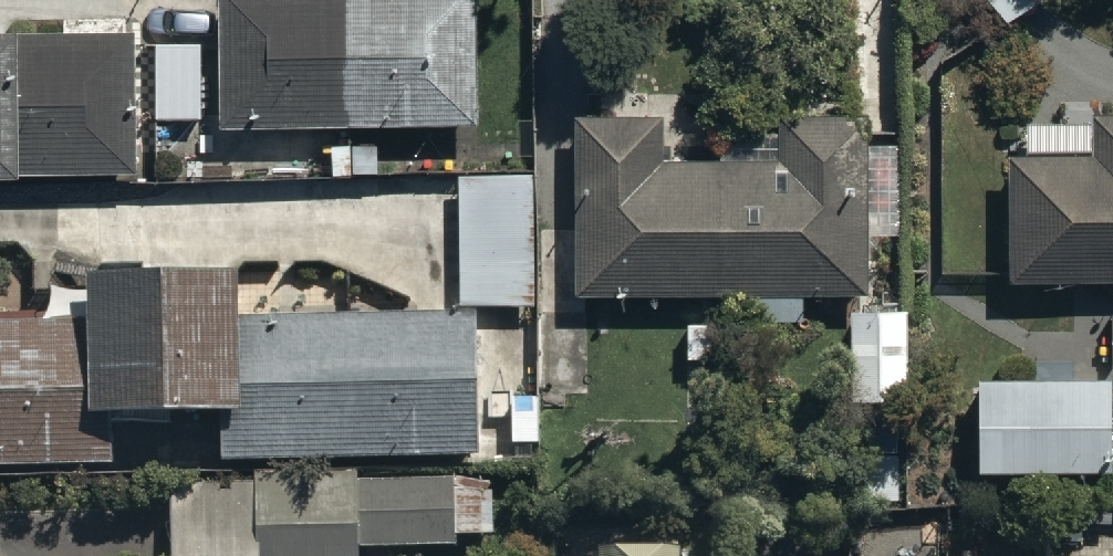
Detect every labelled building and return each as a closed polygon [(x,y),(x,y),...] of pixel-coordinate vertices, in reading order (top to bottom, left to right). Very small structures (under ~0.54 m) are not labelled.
[(220,121),(472,125),(474,0),(222,0),(220,121)] [(135,168),(135,28),(20,28),(20,21),(0,20),(0,167),(135,168)] [(155,41),(156,115),(199,115),(199,41),(155,41)] [(1005,271),(1112,272),(1112,108),(1092,108),(1092,148),(1006,147),(1005,271)] [(575,109),(575,287),(759,287),(759,318),(806,318),(806,287),(872,286),(871,111),(776,111),(776,157),(663,157),(663,109),(575,109)] [(459,170),(460,300),(517,299),(516,169),(459,170)] [(237,310),(237,267),(90,269),(91,322),(0,323),(0,464),(112,463),(111,406),(223,405),(223,455),(474,453),(472,308),(237,310)] [(906,302),(850,302),(850,392),(906,392),(906,302)] [(1108,370),(973,369),(972,462),(1107,463),(1108,370)] [(255,469),(255,478),(173,478),(173,555),(357,555),(357,541),(457,541),(457,534),(491,534),(491,478),(357,478),(357,468),(255,469)] [(679,539),(601,540),(601,555),(680,555),(679,539)]
